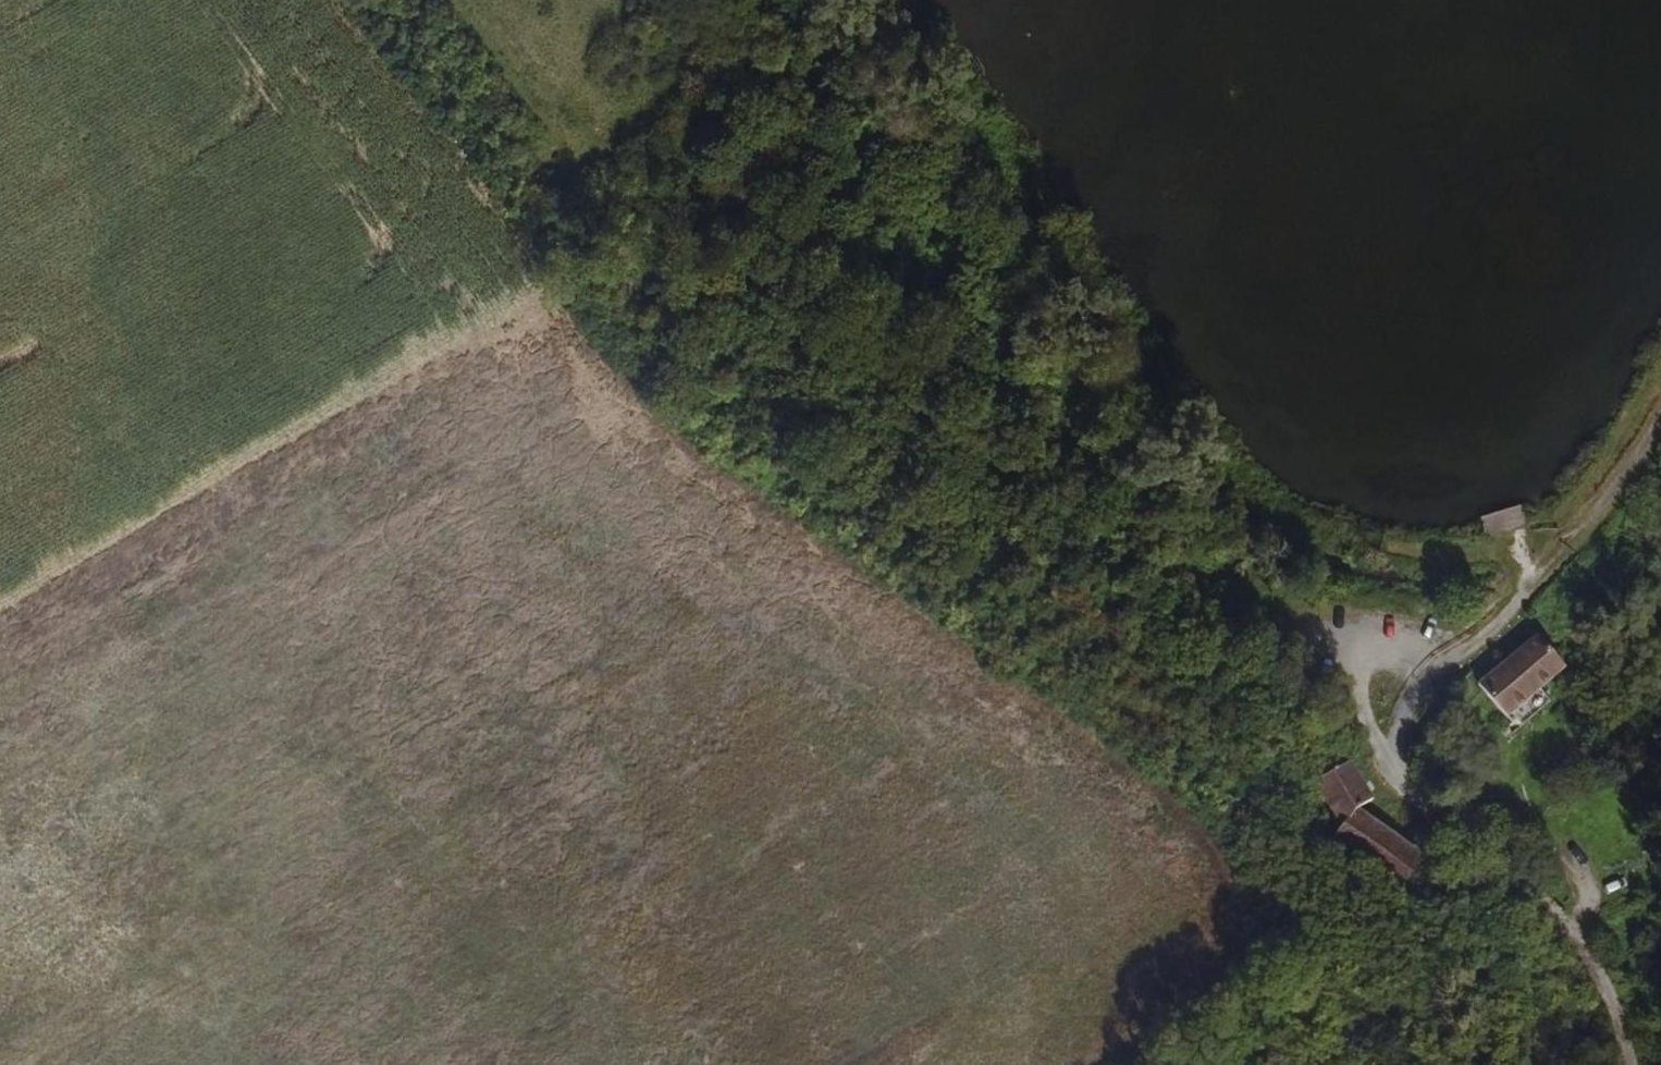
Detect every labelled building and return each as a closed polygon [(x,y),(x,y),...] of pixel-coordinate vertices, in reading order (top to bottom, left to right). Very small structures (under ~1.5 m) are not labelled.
[(1503,715),(1570,660),(1541,625),(1474,680),(1503,715)] [(1425,855),(1360,805),(1374,796),(1352,759),(1318,780),(1341,820),(1331,832),(1404,886),(1425,855)]
